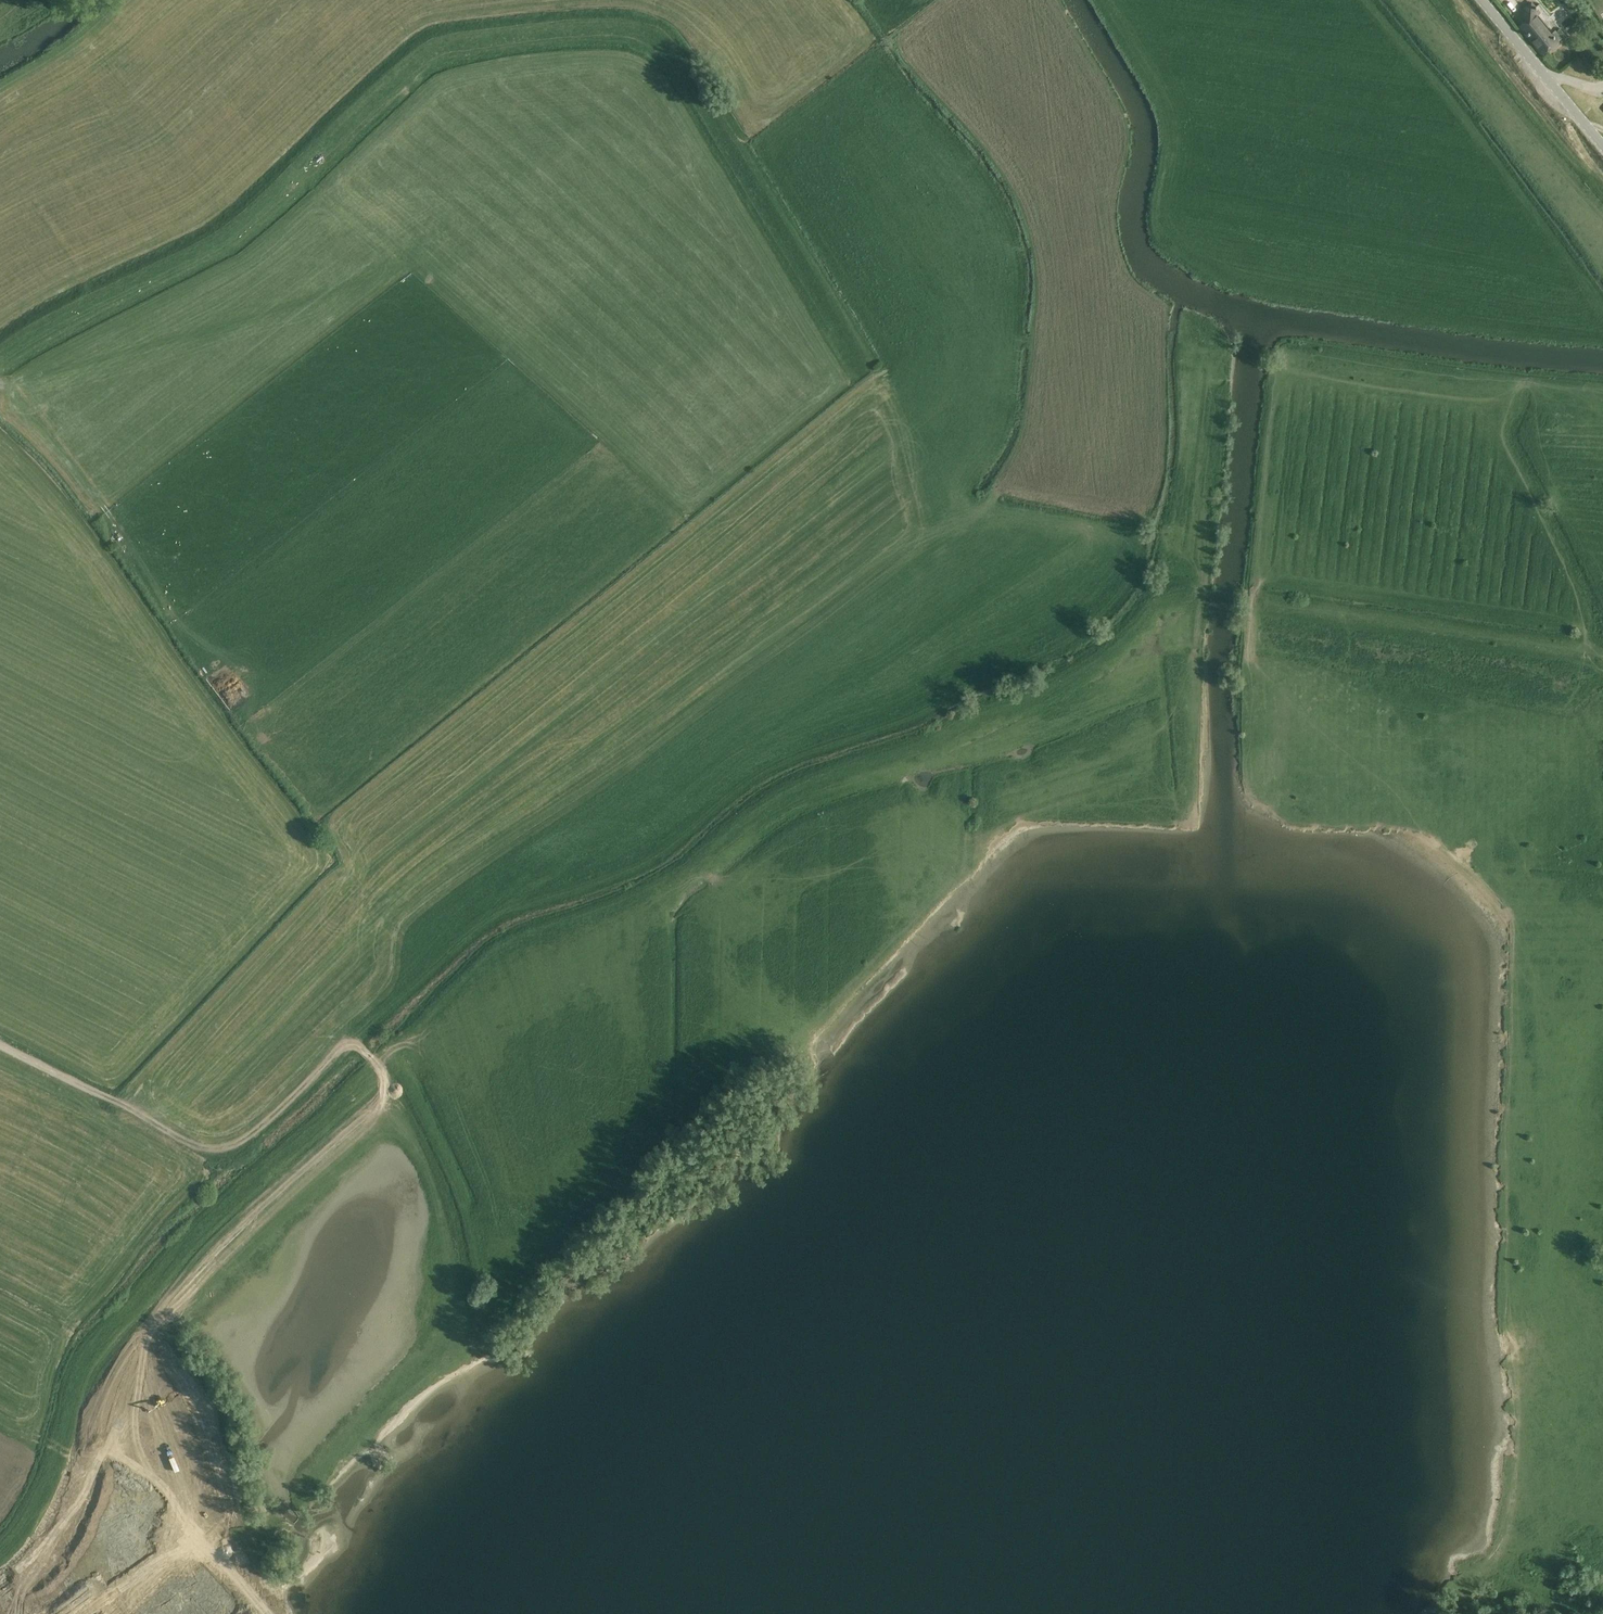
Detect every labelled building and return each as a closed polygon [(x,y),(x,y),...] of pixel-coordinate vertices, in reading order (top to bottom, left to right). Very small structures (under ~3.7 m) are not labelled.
[(1560,39),(1561,38),(1565,34),(1537,0),(1515,0),(1523,10),(1520,13),(1528,23),(1521,28),(1542,53),(1558,41),(1560,39)]
